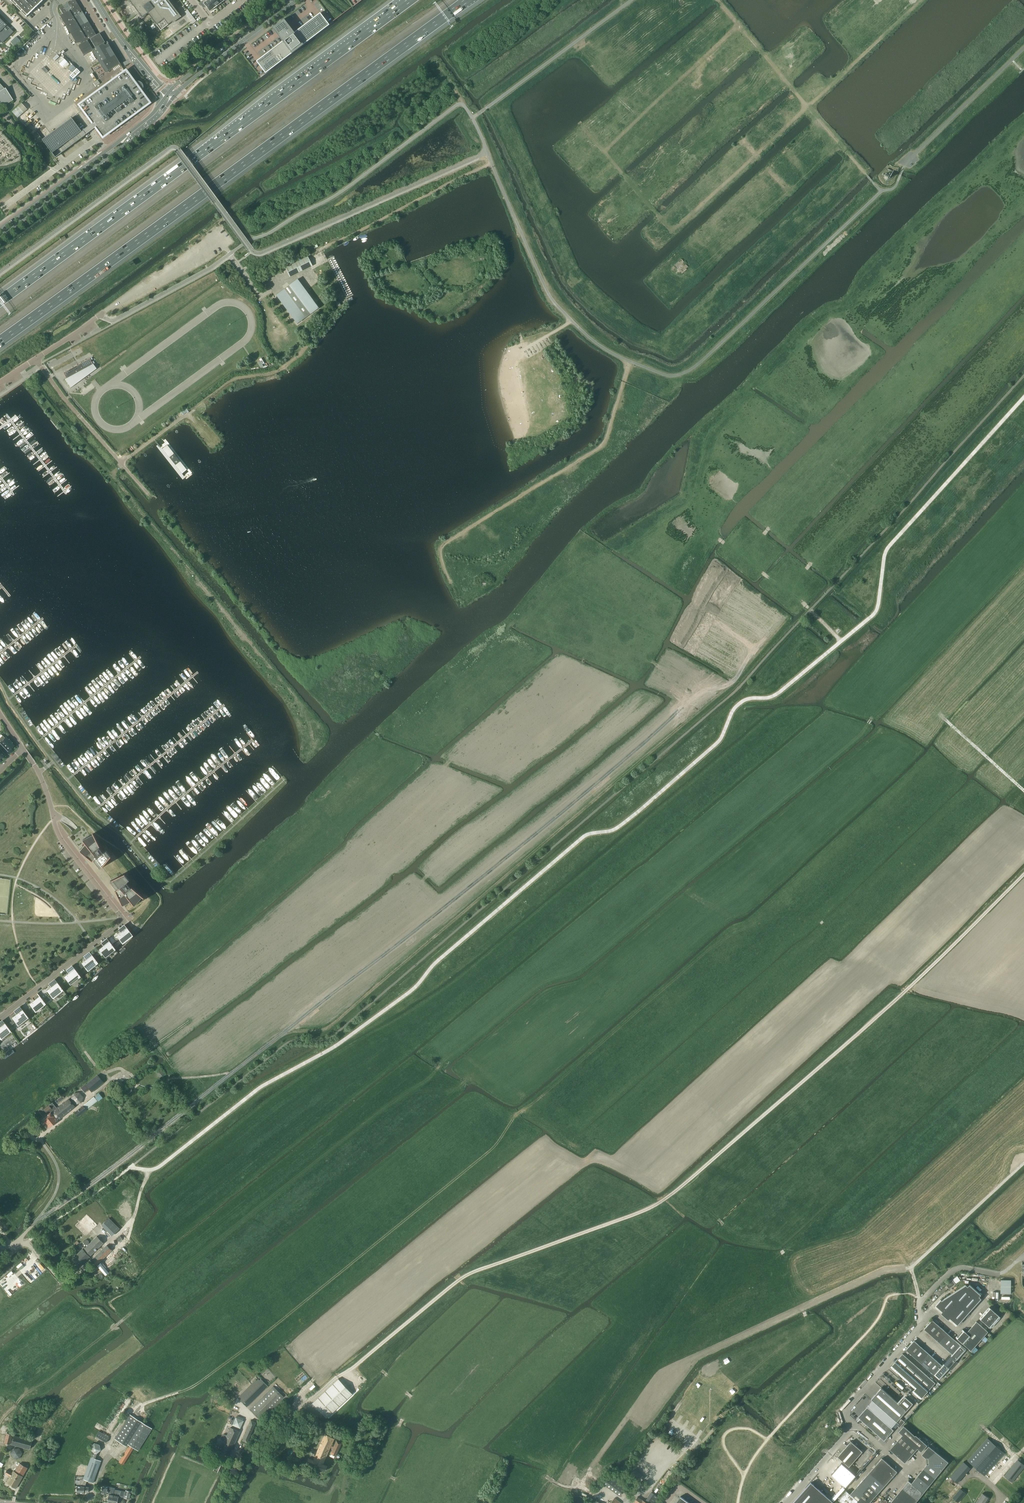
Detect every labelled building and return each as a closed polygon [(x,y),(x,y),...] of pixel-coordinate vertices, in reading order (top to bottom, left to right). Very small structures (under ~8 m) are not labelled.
[(11,2),(11,1),(16,6),(22,12),(26,17),(43,0),(35,0),(33,2),(31,0),(10,0),(11,2)] [(60,8),(63,14),(60,16),(77,43),(80,41),(82,44),(79,46),(84,55),(93,50),(94,52),(99,62),(100,63),(106,73),(113,68),(120,64),(121,64),(109,43),(108,44),(106,45),(104,43),(105,42),(100,33),(97,35),(96,36),(94,32),(83,15),(84,14),(81,8),(80,8),(79,9),(74,0),(73,0),(72,1),(68,3),(65,5),(60,8)] [(142,17),(144,16),(148,13),(161,30),(180,16),(168,0),(129,0),(142,17)] [(210,0),(204,0),(200,3),(203,8),(206,6),(210,12),(216,7),(210,0)] [(196,21),(189,11),(186,14),(192,22),(193,24),(196,21)] [(325,28),(324,28),(328,25),(320,13),(316,16),(294,33),(284,19),(272,28),(282,42),(257,61),(266,73),(291,54),(292,54),(304,45),(303,45),(325,28)] [(3,42),(14,32),(0,18),(0,39),(3,42)] [(17,37),(12,42),(17,48),(22,43),(17,37)] [(77,68),(70,76),(72,78),(73,79),(74,78),(81,72),(77,68)] [(126,70),(79,105),(103,137),(109,133),(111,132),(112,130),(113,129),(115,126),(116,124),(117,123),(119,121),(118,120),(120,118),(123,116),(126,120),(150,103),(142,92),(141,92),(142,91),(142,90),(143,90),(143,89),(143,88),(144,88),(144,87),(144,86),(143,86),(143,85),(143,84),(142,84),(142,83),(141,82),(140,82),(139,81),(138,81),(137,81),(136,82),(135,82),(134,82),(134,81),(126,70)] [(3,106),(14,100),(6,88),(6,89),(6,90),(0,83),(0,104),(3,106)] [(72,118),(66,123),(43,140),(55,157),(56,157),(52,153),(60,147),(62,149),(64,151),(85,136),(75,122),(72,118)] [(285,268),(290,277),(295,275),(313,266),(308,257),(285,268)] [(673,268),(672,269),(673,270),(673,269),(674,270),(675,269),(677,270),(676,270),(677,272),(678,271),(679,273),(680,272),(682,274),(687,270),(687,269),(689,267),(686,264),(685,265),(684,264),(685,263),(683,260),(681,259),(675,264),(675,265),(675,266),(674,266),(674,265),(673,265),(672,266),(672,267),(673,268)] [(286,287),(275,295),(297,325),(308,317),(319,308),(306,291),(297,279),(286,287)] [(89,359),(79,363),(87,376),(96,369),(89,359)] [(61,372),(65,381),(64,382),(65,383),(64,384),(68,389),(69,388),(70,389),(84,378),(87,376),(79,363),(77,365),(61,372)] [(167,445),(163,449),(184,476),(188,472),(167,445)] [(0,738),(0,741),(1,742),(0,742),(3,746),(8,751),(10,749),(13,746),(10,743),(11,742),(9,740),(8,740),(5,737),(5,738),(2,735),(0,738)] [(93,834),(83,839),(82,839),(86,844),(83,847),(85,849),(82,853),(92,862),(94,860),(100,869),(101,869),(111,857),(111,856),(106,851),(105,852),(104,851),(103,852),(100,849),(101,849),(93,834)] [(124,874),(125,874),(124,874),(110,881),(117,890),(115,891),(121,903),(126,901),(127,903),(131,901),(134,904),(135,905),(142,897),(143,897),(143,896),(132,887),(131,888),(127,883),(128,882),(129,880),(124,874)] [(121,932),(117,936),(123,943),(133,935),(124,925),(119,929),(121,932)] [(100,949),(105,957),(115,949),(107,938),(102,943),(104,946),(100,949)] [(87,960),(82,963),(88,970),(98,963),(90,952),(84,957),(87,960)] [(65,977),(71,984),(81,976),(72,966),(67,970),(69,973),(65,977)] [(49,984),(52,987),(48,990),(54,999),(64,991),(55,979),(49,984)] [(30,1004),(36,1011),(46,1004),(38,993),(32,998),(34,1001),(30,1004)] [(15,1011),(17,1014),(13,1018),(20,1026),(30,1019),(20,1007),(15,1011)] [(2,1040),(12,1032),(9,1028),(7,1025),(3,1020),(0,1023),(0,1037),(2,1040)] [(118,1055),(121,1059),(129,1053),(126,1049),(118,1055)] [(156,1073),(160,1077),(164,1074),(160,1069),(156,1073)] [(88,1088),(91,1092),(103,1082),(97,1075),(86,1085),(85,1084),(81,1088),(84,1091),(88,1088)] [(71,1099),(75,1104),(82,1103),(84,1097),(79,1092),(73,1093),(71,1099)] [(99,1093),(94,1096),(98,1101),(103,1097),(99,1093)] [(75,1112),(75,1113),(78,1116),(97,1101),(94,1097),(75,1112)] [(52,1103),(44,1109),(47,1113),(52,1109),(54,1111),(52,1113),(51,1112),(41,1120),(41,1122),(42,1123),(44,1124),(45,1123),(49,1128),(58,1121),(58,1120),(75,1106),(69,1099),(60,1106),(57,1108),(56,1106),(53,1103),(52,1103)] [(120,1210),(120,1211),(120,1212),(121,1213),(122,1213),(122,1214),(123,1214),(123,1215),(124,1215),(125,1215),(126,1215),(127,1215),(128,1214),(129,1214),(130,1213),(130,1212),(131,1212),(131,1211),(131,1210),(131,1209),(131,1208),(131,1207),(130,1206),(129,1205),(128,1204),(127,1204),(126,1204),(125,1204),(124,1204),(123,1204),(122,1205),(121,1206),(121,1207),(120,1207),(120,1208),(120,1209),(120,1210)] [(85,1232),(94,1223),(89,1218),(81,1227),(85,1232)] [(103,1226),(112,1235),(119,1229),(109,1219),(103,1226)] [(117,1238),(120,1243),(124,1240),(127,1238),(123,1233),(117,1238)] [(73,1258),(80,1266),(104,1243),(97,1236),(85,1247),(73,1258)] [(93,1259),(97,1264),(111,1250),(107,1245),(93,1259)] [(107,1270),(125,1253),(122,1250),(117,1254),(114,1251),(101,1263),(100,1263),(97,1266),(105,1275),(109,1272),(107,1270)] [(956,1274),(951,1277),(956,1284),(961,1280),(956,1274)] [(952,1279),(945,1284),(949,1289),(955,1284),(952,1279)] [(1001,1293),(1011,1293),(1011,1280),(1001,1280),(1001,1293)] [(941,1313),(949,1320),(951,1318),(958,1325),(982,1299),(980,1297),(981,1295),(970,1285),(968,1287),(966,1285),(942,1301),(942,1300),(936,1306),(943,1312),(941,1313)] [(980,1318),(991,1328),(1001,1317),(990,1307),(980,1318)] [(956,1361),(966,1350),(933,1320),(924,1329),(952,1354),(942,1366),(914,1341),(906,1350),(940,1380),(950,1369),(952,1371),(959,1363),(956,1361)] [(956,1337),(971,1351),(988,1332),(977,1322),(967,1333),(963,1329),(956,1337)] [(916,1389),(913,1392),(921,1399),(936,1383),(903,1354),(891,1367),(916,1389)] [(313,1403),(327,1418),(349,1397),(352,1394),(338,1379),(313,1403)] [(239,1397),(248,1406),(265,1388),(256,1380),(239,1397)] [(251,1408),(262,1420),(283,1399),(282,1398),(272,1387),(251,1408)] [(882,1388),(871,1400),(872,1401),(875,1403),(896,1422),(899,1424),(897,1426),(900,1428),(905,1422),(903,1420),(900,1418),(907,1411),(913,1404),(906,1397),(900,1404),(882,1388)] [(872,1401),(867,1407),(875,1414),(891,1428),(896,1422),(875,1403),(872,1401)] [(858,1417),(884,1441),(894,1430),(891,1428),(875,1414),(867,1407),(858,1417)] [(127,1446),(129,1442),(142,1422),(130,1415),(115,1438),(127,1446)] [(242,1440),(247,1442),(256,1422),(251,1420),(242,1440)] [(143,1421),(142,1422),(129,1442),(139,1449),(153,1428),(143,1421)] [(26,1429),(36,1432),(37,1426),(27,1423),(26,1429)] [(899,1432),(903,1435),(890,1450),(905,1463),(918,1449),(921,1452),(927,1446),(916,1436),(915,1436),(904,1426),(899,1432)] [(218,1442),(213,1454),(220,1457),(222,1452),(230,1456),(232,1450),(240,1431),(232,1427),(231,1427),(231,1428),(228,1434),(225,1441),(223,1445),(218,1442)] [(96,1436),(106,1442),(109,1437),(99,1431),(96,1436)] [(307,1462),(325,1470),(327,1466),(322,1464),(334,1438),(325,1434),(318,1452),(313,1450),(311,1454),(315,1456),(314,1460),(309,1458),(307,1462)] [(11,1445),(28,1449),(30,1449),(32,1440),(13,1435),(11,1445)] [(968,1461),(985,1476),(1005,1453),(988,1439),(968,1461)] [(331,1453),(336,1456),(342,1442),(337,1440),(334,1446),(332,1446),(331,1448),(333,1449),(331,1453)] [(838,1457),(849,1467),(862,1452),(851,1442),(838,1457)] [(92,1451),(97,1453),(101,1450),(100,1445),(95,1443),(91,1446),(92,1451)] [(119,1462),(123,1464),(134,1448),(130,1445),(119,1462)] [(912,1483),(909,1481),(891,1502),(916,1502),(949,1462),(929,1446),(922,1455),(926,1458),(929,1458),(929,1464),(927,1465),(912,1483)] [(11,1453),(14,1459),(20,1458),(23,1453),(20,1448),(14,1448),(11,1453)] [(93,1482),(101,1461),(91,1457),(84,1476),(82,1476),(82,1480),(80,1480),(79,1486),(77,1486),(77,1492),(84,1493),(84,1492),(88,1492),(89,1486),(85,1486),(86,1485),(85,1484),(87,1480),(93,1482)] [(838,1500),(842,1502),(870,1502),(897,1472),(882,1458),(850,1494),(847,1491),(838,1500)] [(1012,1482),(1023,1467),(1023,1465),(1018,1460),(1005,1477),(1012,1482)] [(9,1461),(8,1463),(12,1465),(10,1469),(13,1471),(13,1470),(15,1468),(16,1469),(20,1463),(17,1461),(9,1461)] [(951,1477),(957,1483),(971,1468),(964,1462),(951,1477)] [(13,1471),(12,1473),(7,1470),(5,1473),(10,1476),(6,1483),(16,1488),(28,1467),(20,1463),(16,1469),(15,1468),(13,1470),(13,1471)] [(841,1464),(831,1475),(846,1488),(856,1477),(841,1464)] [(633,1470),(631,1473),(641,1481),(643,1478),(633,1470)] [(603,1484),(619,1496),(627,1486),(627,1485),(611,1473),(610,1474),(603,1484)] [(834,1502),(811,1482),(793,1502),(833,1502),(834,1502)] [(101,1493),(109,1495),(107,1502),(109,1502),(112,1502),(115,1490),(115,1488),(108,1486),(108,1487),(103,1486),(101,1493)] [(953,1498),(958,1502),(966,1493),(960,1489),(953,1498)] [(112,1502),(117,1502),(118,1496),(124,1497),(125,1492),(121,1491),(115,1490),(112,1502)] [(658,1497),(652,1492),(645,1502),(643,1500),(638,1497),(635,1502),(636,1502),(654,1502),(658,1497)] [(990,1498),(982,1493),(976,1502),(986,1502),(990,1498)]
